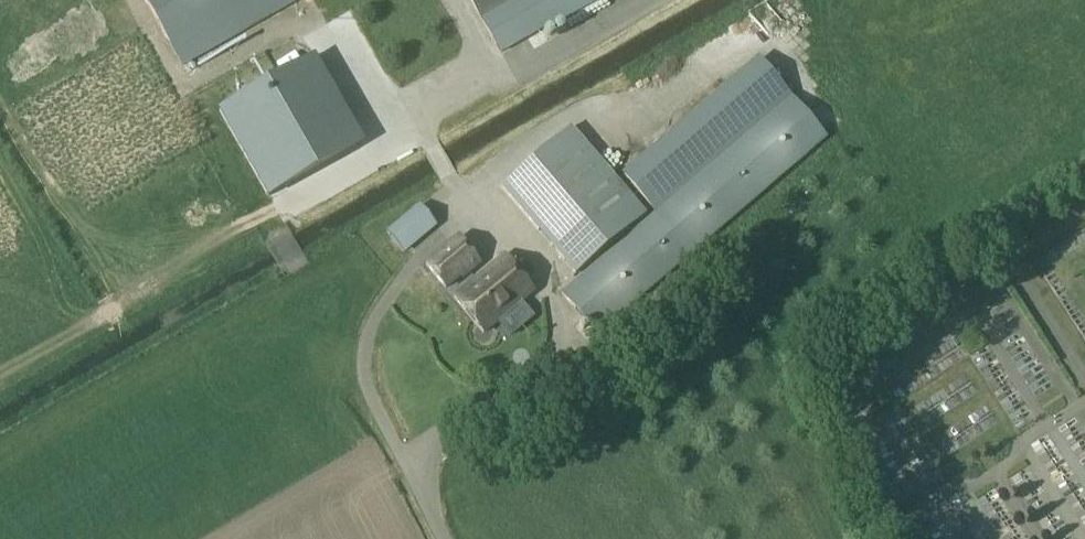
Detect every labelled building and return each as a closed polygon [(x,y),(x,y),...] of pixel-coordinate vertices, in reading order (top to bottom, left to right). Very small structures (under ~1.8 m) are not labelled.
[(501,52),(592,0),(471,0),(501,52)] [(780,19),(771,0),(764,0),(758,3),(768,25),(780,19)] [(297,38),(194,99),(239,180),(343,113),(297,38)] [(622,172),(655,211),(791,96),(759,56),(622,172)] [(826,137),(791,96),(562,293),(597,334),(826,137)] [(571,127),(501,187),(576,274),(646,214),(571,127)] [(401,250),(435,224),(420,205),(386,231),(401,250)] [(425,264),(445,288),(477,260),(458,237),(425,264)] [(497,333),(509,347),(545,314),(508,272),(472,304),(483,317),(482,321),(493,334),(497,333)] [(978,448),(965,455),(971,467),(984,460),(978,448)]
